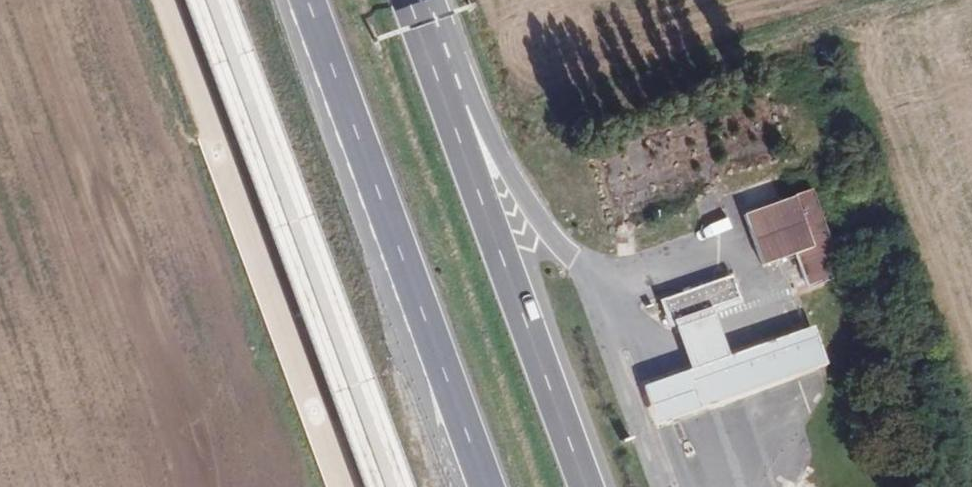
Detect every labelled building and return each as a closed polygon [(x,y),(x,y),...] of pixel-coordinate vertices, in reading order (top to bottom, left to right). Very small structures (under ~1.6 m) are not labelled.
[(840,275),(810,193),(746,216),(765,265),(794,256),(806,286),(840,275)]
